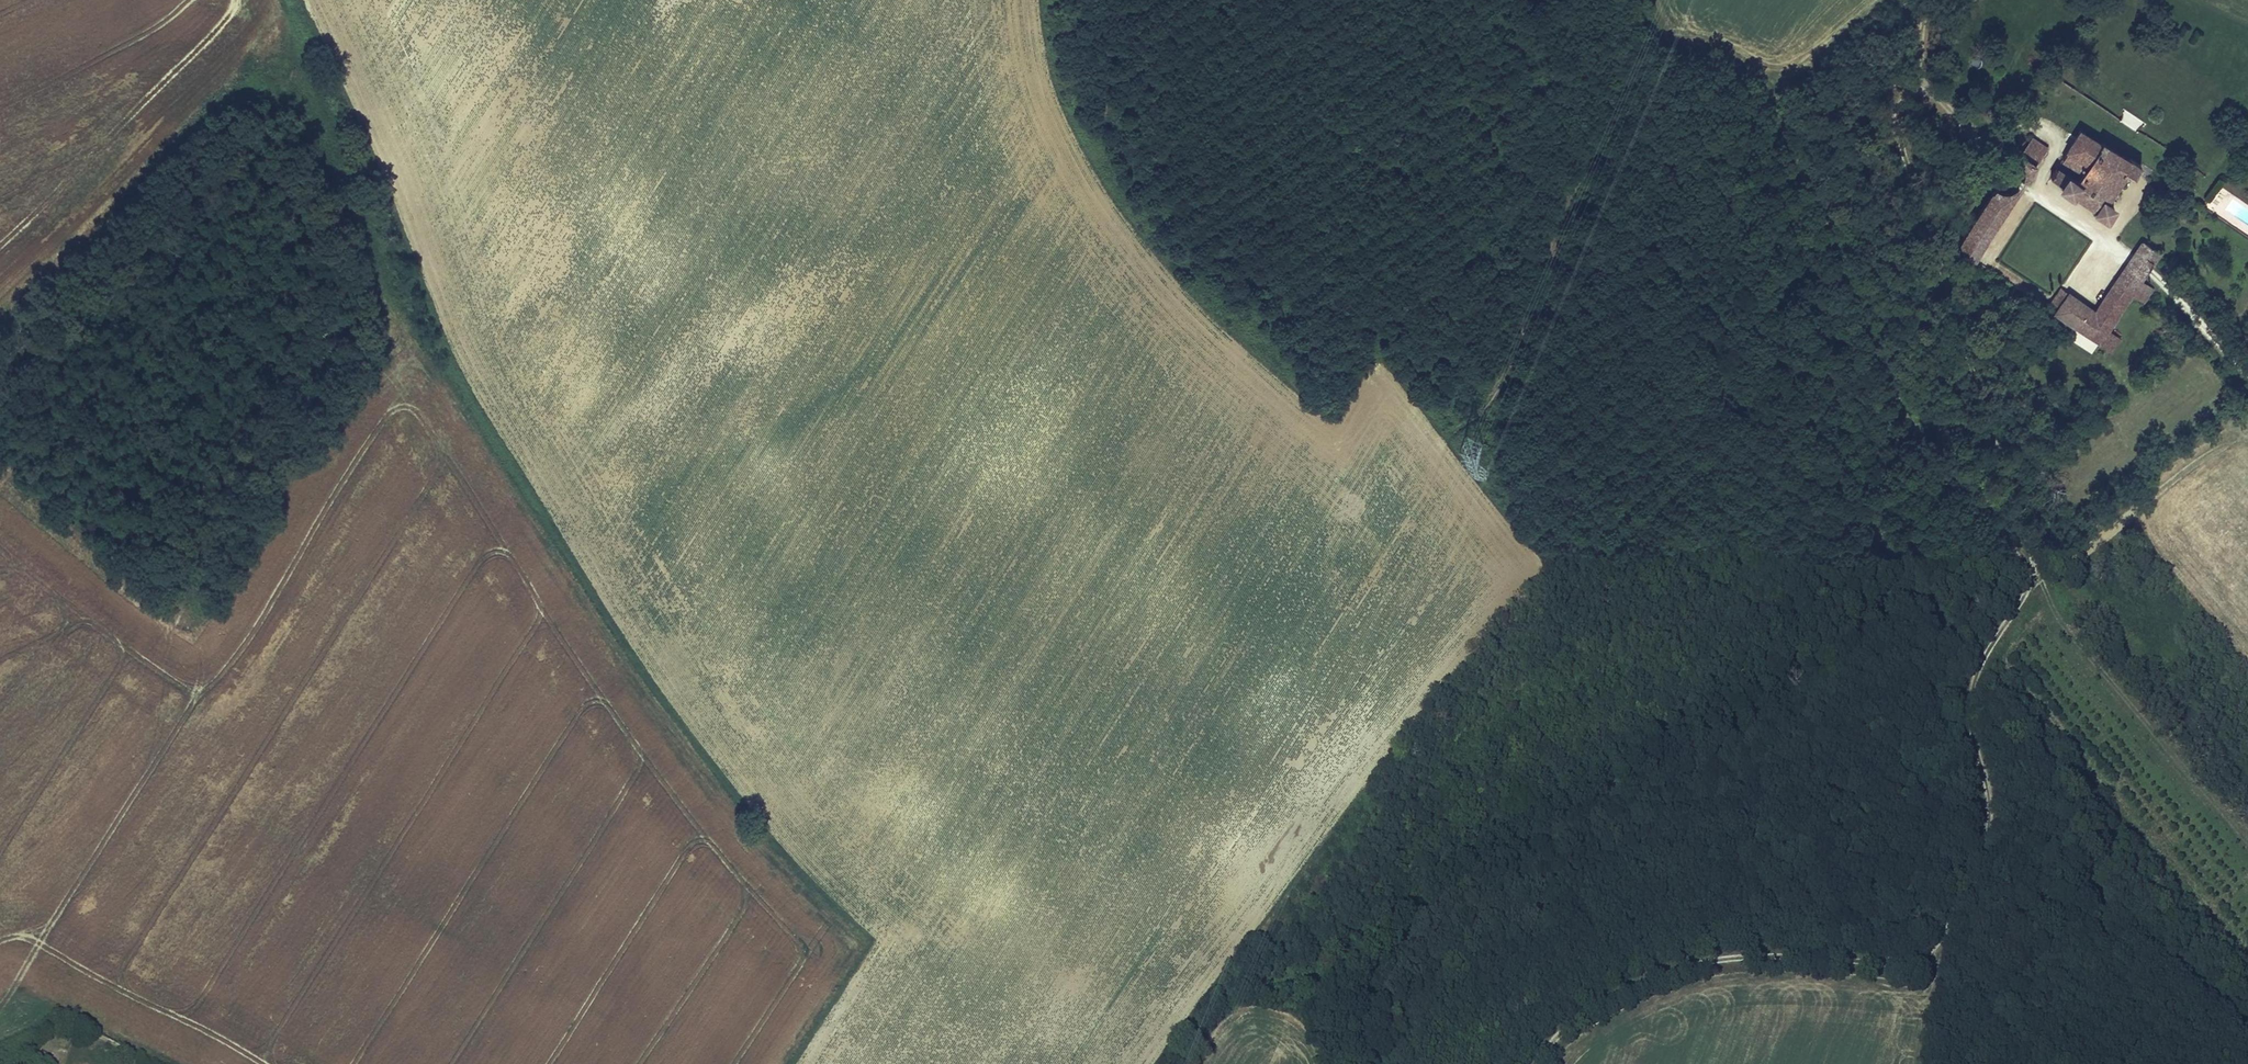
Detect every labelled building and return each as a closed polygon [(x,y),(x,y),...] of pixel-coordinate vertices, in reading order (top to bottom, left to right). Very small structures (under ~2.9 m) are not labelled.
[(2135,173),(2142,158),(2075,128),(2052,177),(2060,180),(2055,189),(2110,214),(2116,202),(2110,199),(2124,168),(2135,173)] [(2033,136),(2025,149),(2040,159),(2049,146),(2033,136)] [(2008,192),(1999,189),(1963,241),(1963,253),(1975,262),(2039,167),(2023,157),(2014,167),(2016,168),(2018,171),(2021,174),(2022,178),(2022,182),(2021,185),(2019,188),(2017,190),(2014,192),(2011,193),(2008,192)] [(2142,238),(2094,307),(2060,284),(2058,287),(2060,292),(2059,300),(2053,309),(2112,352),(2122,336),(2109,328),(2132,292),(2145,300),(2154,285),(2143,278),(2160,251),(2142,238)] [(2072,340),(2086,348),(2092,339),(2078,330),(2072,340)]
